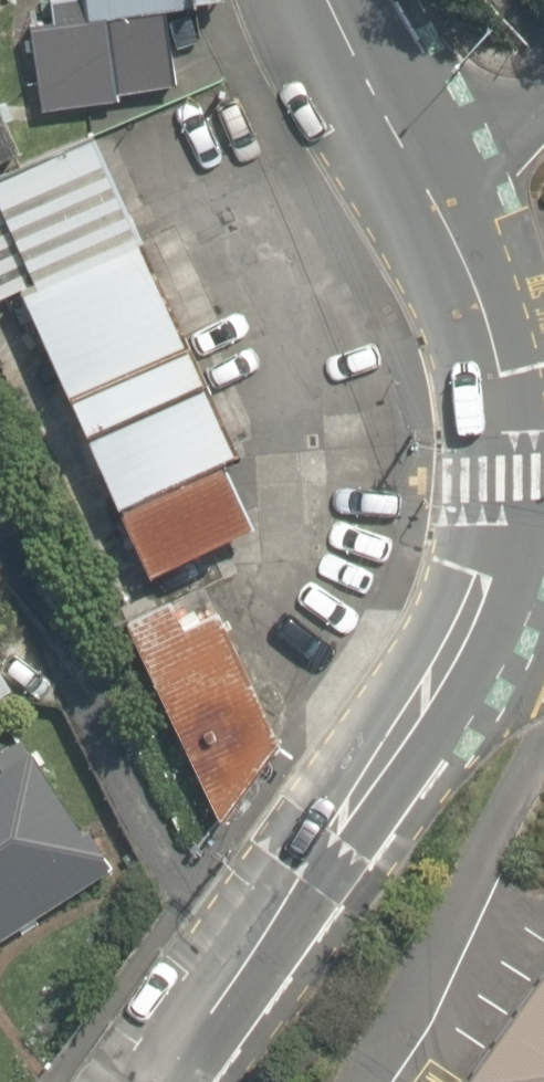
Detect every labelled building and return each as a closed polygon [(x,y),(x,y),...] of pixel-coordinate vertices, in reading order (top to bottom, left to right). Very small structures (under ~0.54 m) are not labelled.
[(30,111),(101,104),(96,45),(155,40),(152,10),(221,4),(221,0),(20,0),(30,111)] [(90,171),(0,211),(0,250),(142,569),(246,524),(90,171)] [(203,591),(123,632),(217,812),(275,738),(203,591)] [(16,674),(0,648),(0,685),(16,674)] [(105,869),(9,734),(0,740),(0,943),(105,869)] [(468,1081),(543,1081),(543,975),(468,1081)]
